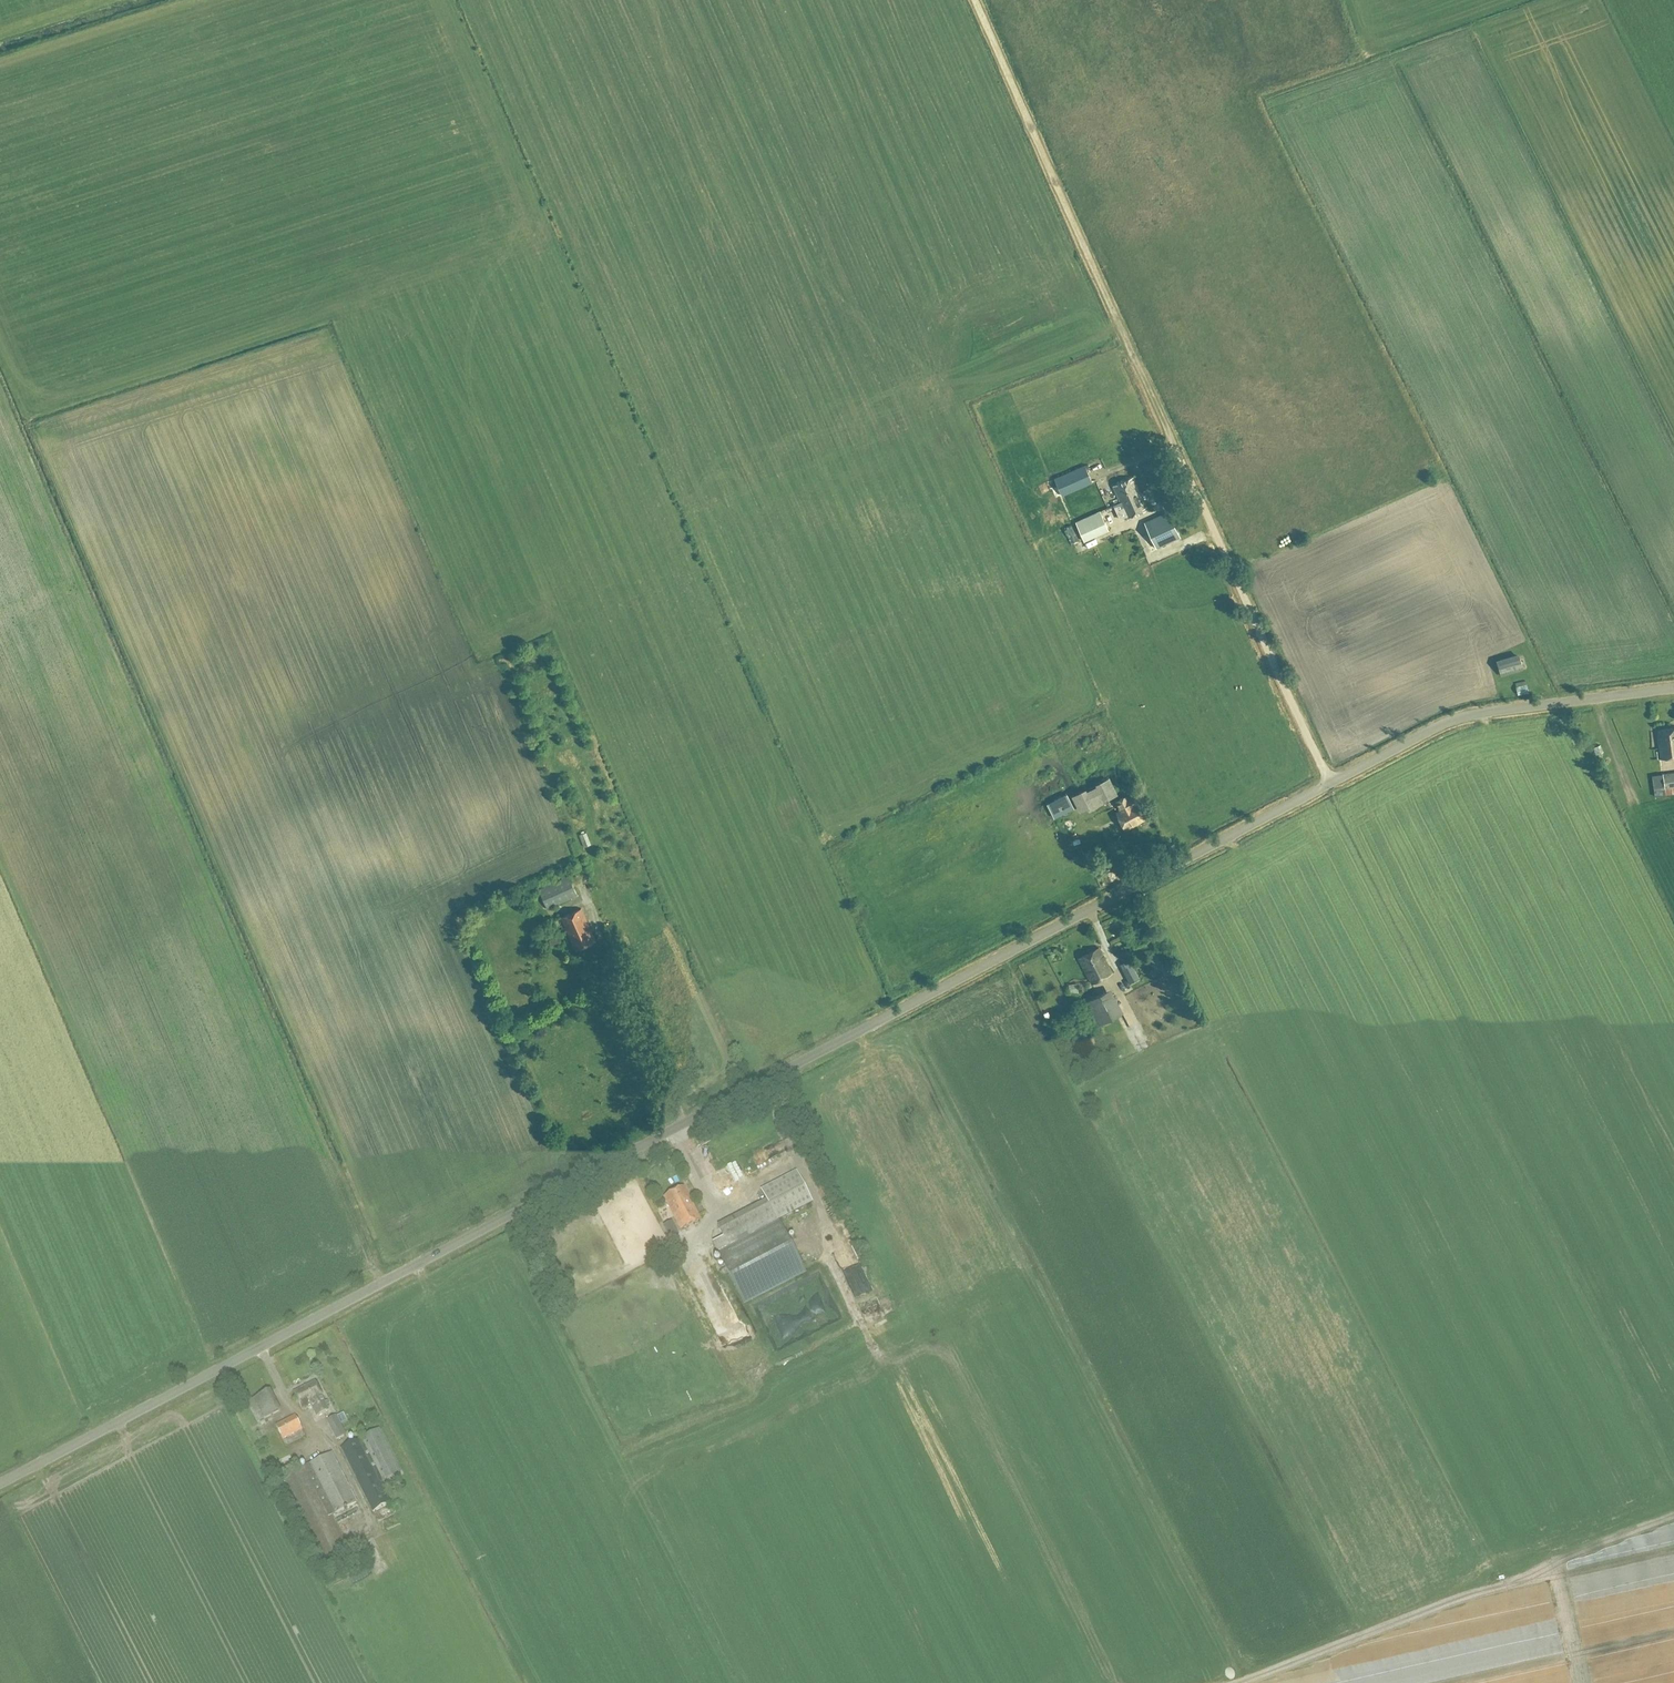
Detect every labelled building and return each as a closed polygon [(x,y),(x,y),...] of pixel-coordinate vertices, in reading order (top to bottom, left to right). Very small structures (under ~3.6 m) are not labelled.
[(1085,466),(1054,479),(1061,495),(1092,482),(1085,466)] [(1133,477),(1113,486),(1127,518),(1148,509),(1133,477)] [(1109,530),(1100,510),(1075,521),(1084,541),(1109,530)] [(1181,536),(1168,511),(1144,523),(1156,548),(1181,536)] [(1519,657),(1497,663),(1501,675),(1523,669),(1519,657)] [(1657,730),(1661,758),(1673,757),(1673,728),(1657,730)] [(1663,775),(1652,776),(1654,796),(1673,794),(1673,772),(1663,774),(1663,775)] [(1106,785),(1080,798),(1085,807),(1092,803),(1091,802),(1103,796),(1104,798),(1111,794),(1106,785)] [(1119,810),(1116,811),(1125,829),(1146,818),(1139,805),(1146,801),(1139,788),(1128,794),(1128,793),(1114,800),(1119,810)] [(1069,791),(1048,799),(1052,809),(1073,800),(1069,791)] [(1117,863),(1108,866),(1114,880),(1123,876),(1117,863)] [(577,895),(569,876),(539,888),(547,908),(577,895)] [(596,941),(581,908),(561,917),(576,950),(596,941)] [(1112,973),(1099,948),(1078,959),(1091,984),(1112,973)] [(1147,957),(1153,969),(1162,964),(1156,952),(1147,957)] [(1141,981),(1138,975),(1135,969),(1139,967),(1136,961),(1131,963),(1129,960),(1120,965),(1131,986),(1141,981)] [(1114,1023),(1112,1019),(1122,1013),(1116,1001),(1111,1004),(1105,992),(1085,1002),(1097,1026),(1104,1023),(1106,1028),(1114,1023)] [(1106,1062),(1115,1058),(1111,1050),(1102,1054),(1106,1062)] [(769,1152),(762,1156),(767,1163),(773,1158),(769,1152)] [(717,1251),(777,1220),(812,1202),(796,1171),(761,1190),(766,1201),(717,1226),(723,1237),(713,1243),(717,1251)] [(701,1220),(684,1187),(664,1197),(681,1230),(701,1220)] [(825,1218),(829,1227),(834,1224),(830,1215),(825,1218)] [(780,1222),(718,1253),(743,1303),(805,1271),(780,1222)] [(315,1381),(293,1392),(302,1409),(311,1405),(317,1418),(330,1411),(323,1398),(324,1398),(315,1381)] [(279,1411),(268,1391),(248,1402),(258,1422),(279,1411)] [(302,1428),(295,1415),(276,1426),(283,1439),(302,1428)] [(336,1415),(327,1420),(337,1439),(346,1434),(336,1415)] [(341,1448),(373,1511),(391,1503),(381,1483),(401,1473),(379,1429),(341,1448)] [(350,1559),(343,1544),(345,1542),(331,1515),(356,1502),(331,1453),(282,1477),(329,1570),(350,1559)] [(376,1562),(379,1570),(389,1566),(386,1558),(376,1562)]
